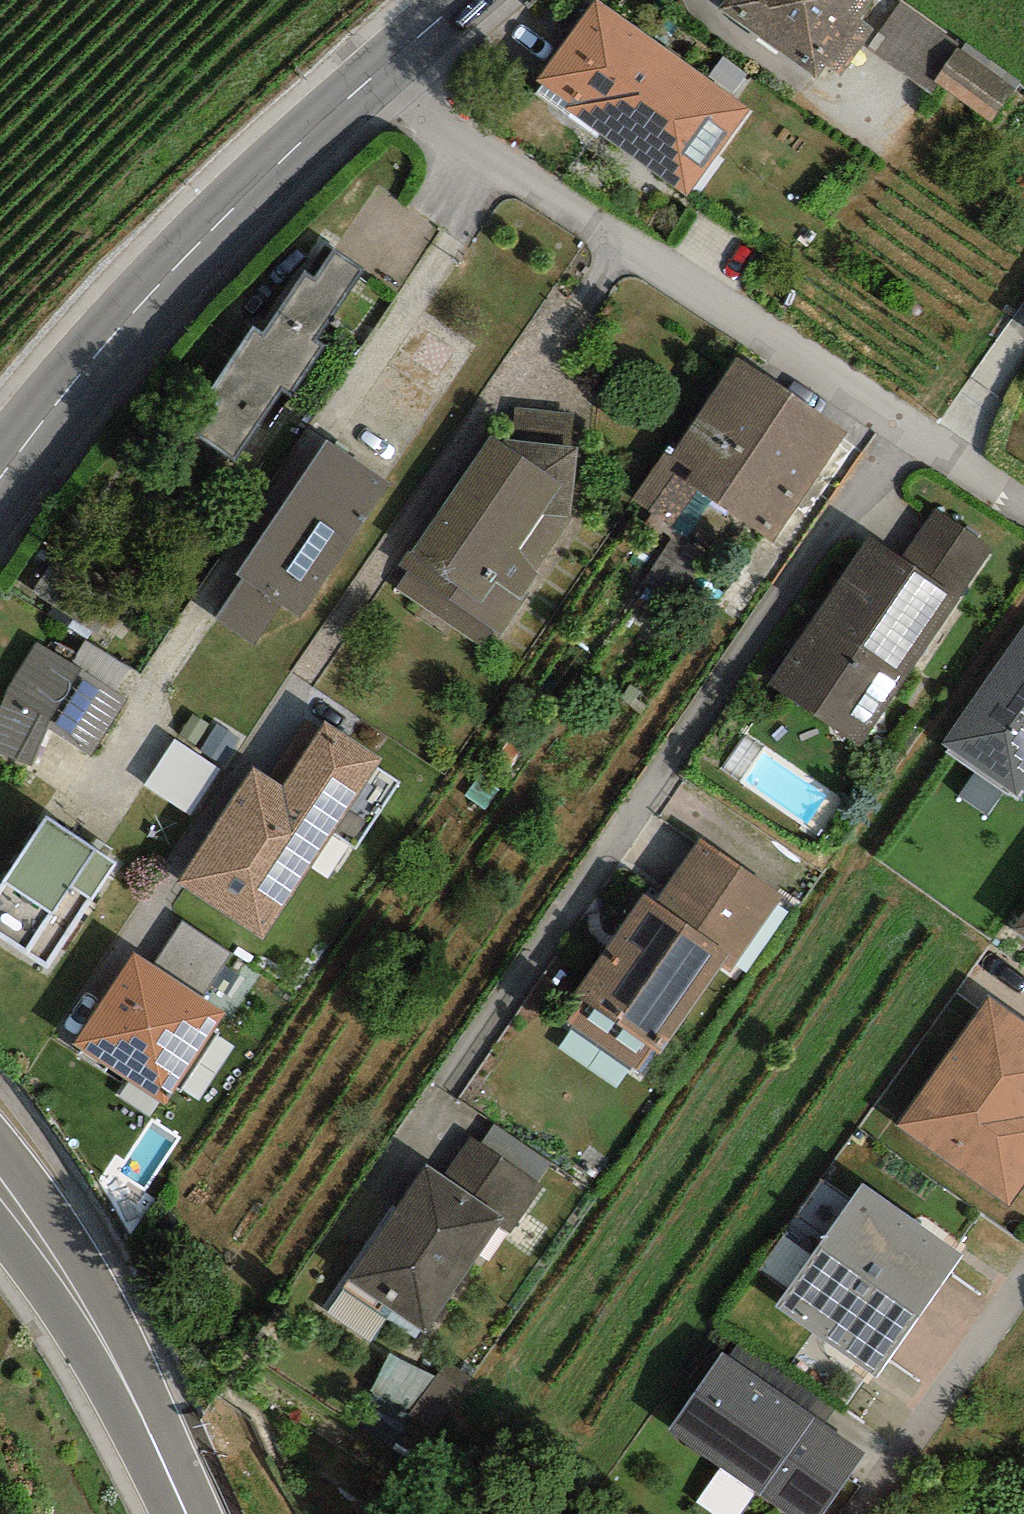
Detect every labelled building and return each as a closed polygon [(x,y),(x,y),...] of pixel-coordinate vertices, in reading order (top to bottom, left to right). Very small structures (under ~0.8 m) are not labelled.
[(598,0),(594,0),(537,80),(569,103),(565,109),(687,196),(750,108),(598,0)] [(718,9),(817,79),(827,66),(841,76),(874,30),(859,19),(873,0),(724,0),(718,9)] [(963,47),(901,2),(867,49),(931,95),(938,85),(933,82),(957,48),(960,51),(963,47)] [(1020,83),(965,44),(963,47),(960,51),(957,48),(933,82),(938,85),(991,123),(1020,83)] [(363,269),(334,249),(315,277),(305,270),(263,333),(252,326),(183,427),(233,461),(283,388),(292,395),(325,346),(315,339),(363,269)] [(846,432),(735,358),(674,449),(668,445),(631,500),(671,527),(697,490),(729,511),(728,514),(771,543),(846,432)] [(515,406),(512,440),(571,446),(574,412),(515,406)] [(512,440),(490,437),(410,552),(408,549),(397,564),(408,572),(395,590),(490,650),(528,595),(525,593),(571,518),(578,447),(571,446),(512,440)] [(392,483),(326,439),(236,573),(242,577),(215,618),(257,647),(285,605),(303,617),(392,483)] [(935,509),(900,560),(959,599),(994,548),(935,509)] [(900,560),(867,537),(768,683),(861,746),(959,599),(900,560)] [(942,744),(1018,796),(1023,788),(1023,625),(942,744)] [(37,642),(6,691),(0,706),(0,754),(32,767),(49,729),(88,756),(128,697),(37,642)] [(263,940),(383,761),(324,722),(281,786),(254,768),(178,883),(263,940)] [(177,733),(146,780),(192,810),(223,763),(177,733)] [(47,817),(0,886),(0,938),(46,969),(117,864),(47,817)] [(783,897),(698,838),(653,900),(645,894),(573,995),(582,1002),(566,1024),(635,1073),(652,1048),(661,1054),(722,968),(729,973),(783,897)] [(1012,928),(1023,937),(1023,912),(1012,928)] [(182,920),(152,965),(199,997),(201,995),(230,952),(182,920)] [(152,965),(134,954),(73,1045),(164,1105),(225,1014),(199,997),(152,965)] [(988,997),(897,1126),(1010,1206),(1023,1186),(1023,1023),(988,997)] [(494,1124),(481,1142),(538,1182),(551,1164),(494,1124)] [(471,1136),(443,1175),(504,1217),(498,1226),(509,1234),(543,1185),(538,1182),(481,1142),(471,1136)] [(443,1175),(427,1164),(347,1278),(425,1331),(498,1226),(504,1217),(443,1175)] [(819,1246),(919,1317),(963,1256),(863,1184),(819,1246)] [(919,1317),(819,1246),(775,1307),(875,1378),(919,1317)] [(742,1338),(729,1357),(823,1425),(837,1406),(742,1338)] [(431,1438),(458,1379),(391,1349),(365,1409),(431,1438)] [(721,1353),(667,1431),(788,1513),(824,1513),(866,1453),(823,1425),(729,1357),(721,1353)]
